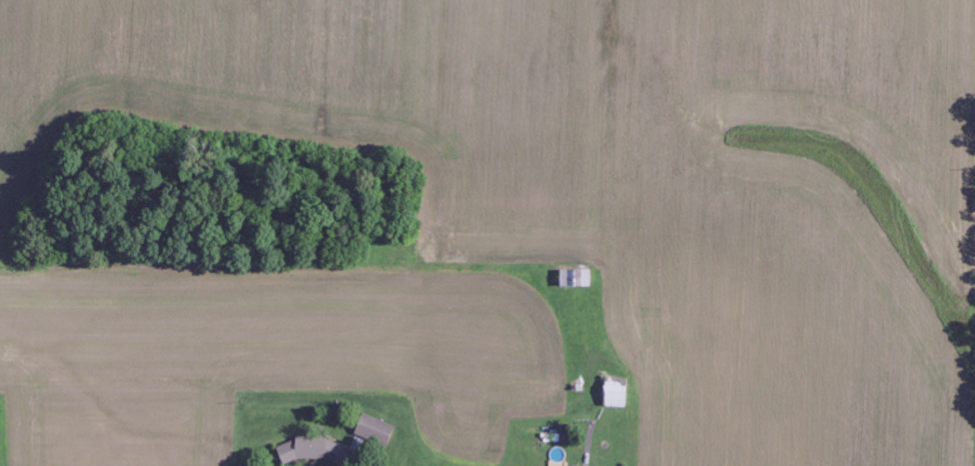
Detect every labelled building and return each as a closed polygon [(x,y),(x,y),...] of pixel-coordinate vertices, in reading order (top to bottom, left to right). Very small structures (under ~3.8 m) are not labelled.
[(629,408),(630,379),(608,378),(607,407),(629,408)] [(320,437),(309,437),(279,447),(285,465),(300,460),(326,460),(344,465),(355,465),(358,456),(366,454),(369,444),(376,444),(390,449),(398,426),(364,414),(352,449),(320,437)]
